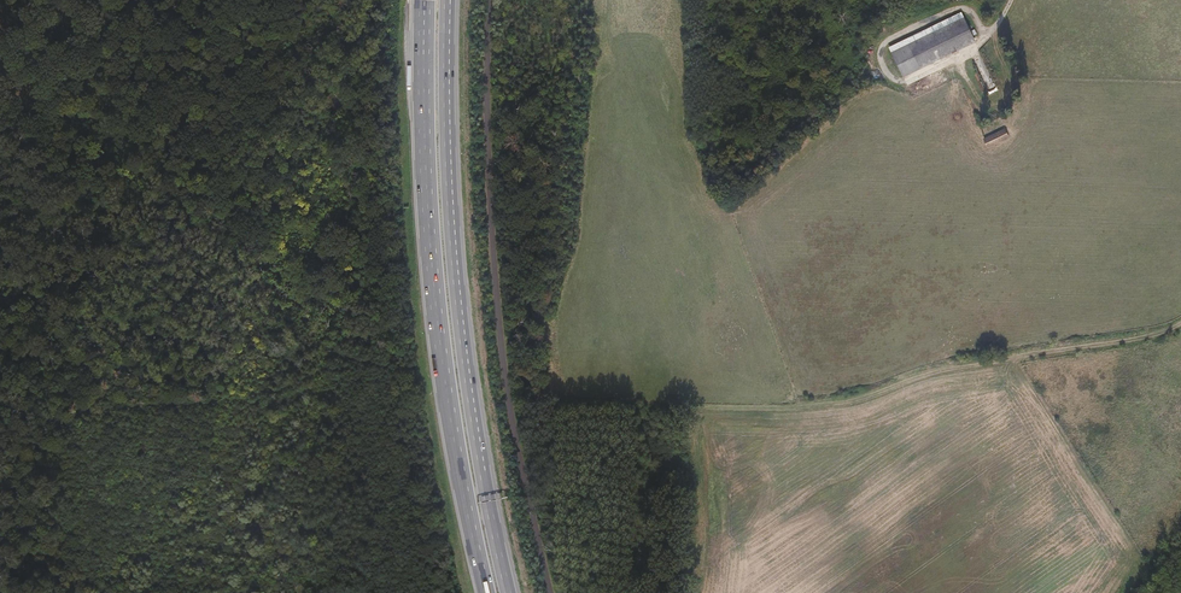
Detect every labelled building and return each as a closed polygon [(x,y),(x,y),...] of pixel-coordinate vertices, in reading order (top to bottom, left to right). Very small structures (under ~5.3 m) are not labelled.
[(888,46),(903,77),(975,42),(961,12),(888,46)] [(1003,129),(985,138),(988,145),(1006,137),(1003,129)]
